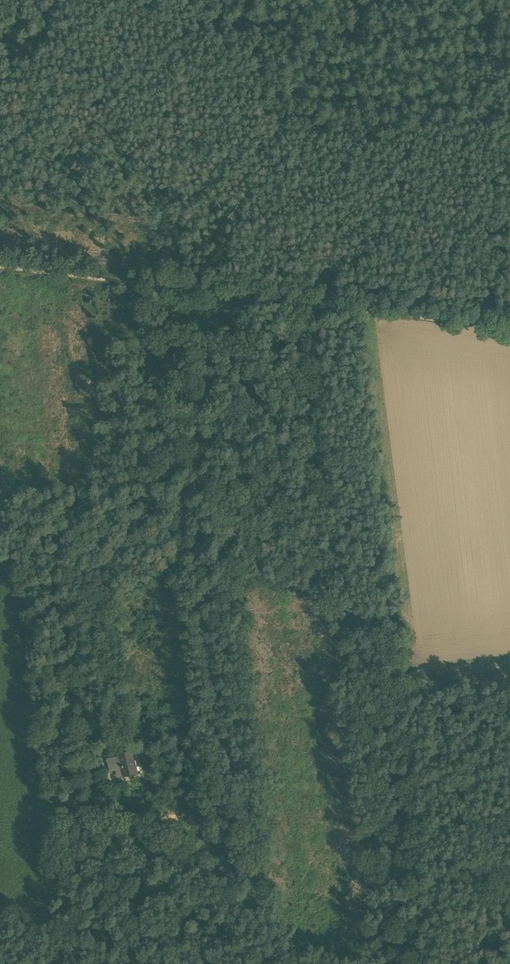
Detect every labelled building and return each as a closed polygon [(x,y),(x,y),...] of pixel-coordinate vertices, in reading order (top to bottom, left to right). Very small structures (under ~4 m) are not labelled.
[(137,773),(132,753),(107,759),(110,771),(121,769),(123,776),(137,773)]
